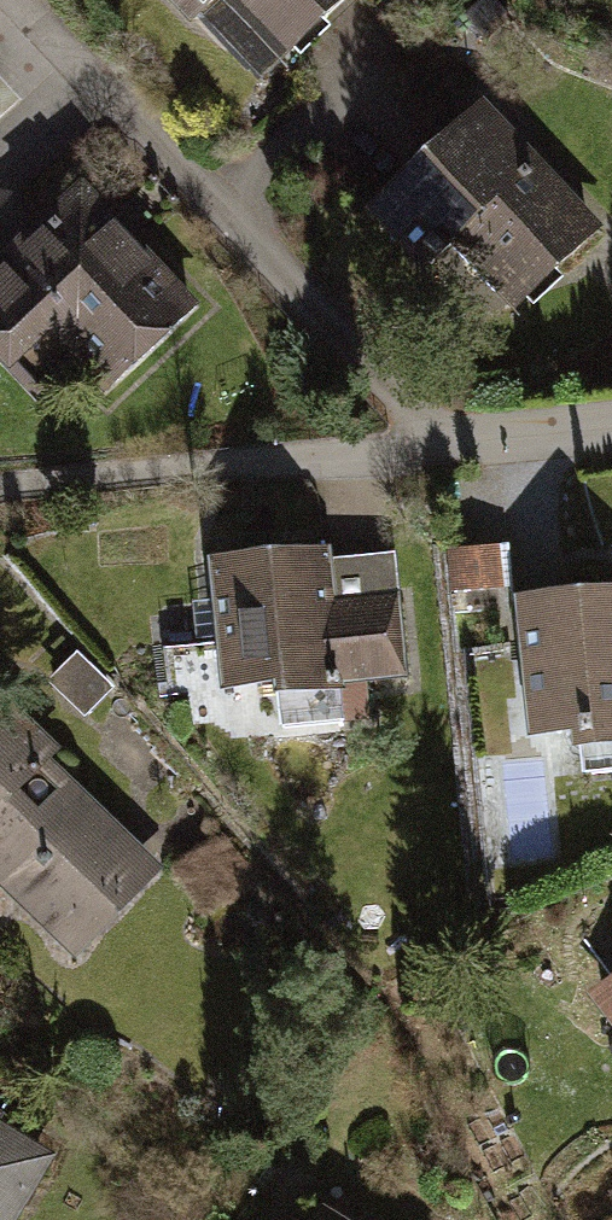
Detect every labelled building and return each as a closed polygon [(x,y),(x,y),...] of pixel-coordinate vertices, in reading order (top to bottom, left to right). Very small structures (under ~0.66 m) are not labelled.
[(256,81),(342,0),(180,0),(256,81)] [(454,239),(516,305),(597,229),(483,108),(370,214),(422,269),(454,239)] [(106,389),(191,310),(81,193),(0,268),(0,356),(10,367),(50,330),(106,389)] [(196,553),(205,690),(389,678),(380,541),(196,553)] [(456,542),(455,591),(509,591),(509,543),(456,542)] [(519,748),(611,739),(611,585),(504,596),(519,748)] [(68,961),(156,868),(40,760),(52,748),(0,699),(0,898),(68,961)] [(55,1152),(0,1122),(0,1219),(18,1219),(55,1152)]
